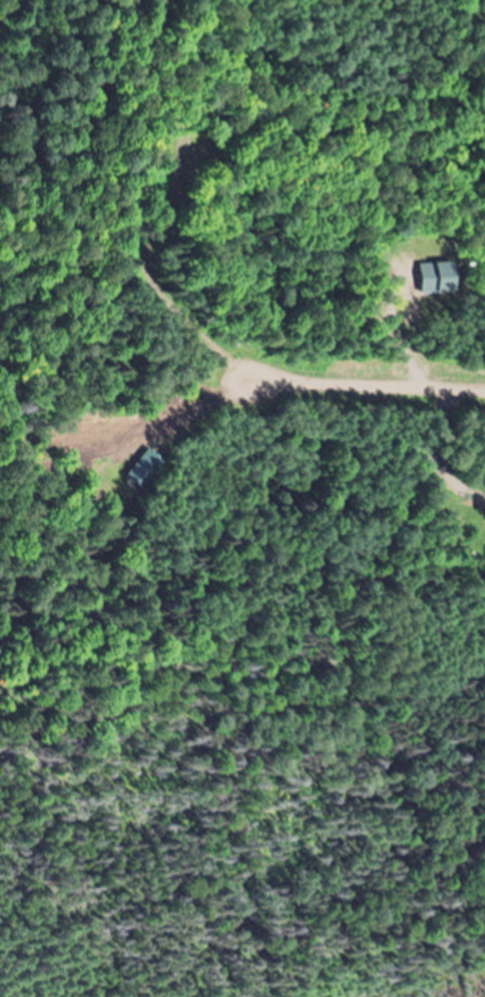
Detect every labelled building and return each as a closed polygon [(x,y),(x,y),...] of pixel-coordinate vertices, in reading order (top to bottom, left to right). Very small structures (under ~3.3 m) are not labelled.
[(166,464),(151,448),(125,474),(139,489),(166,464)]
